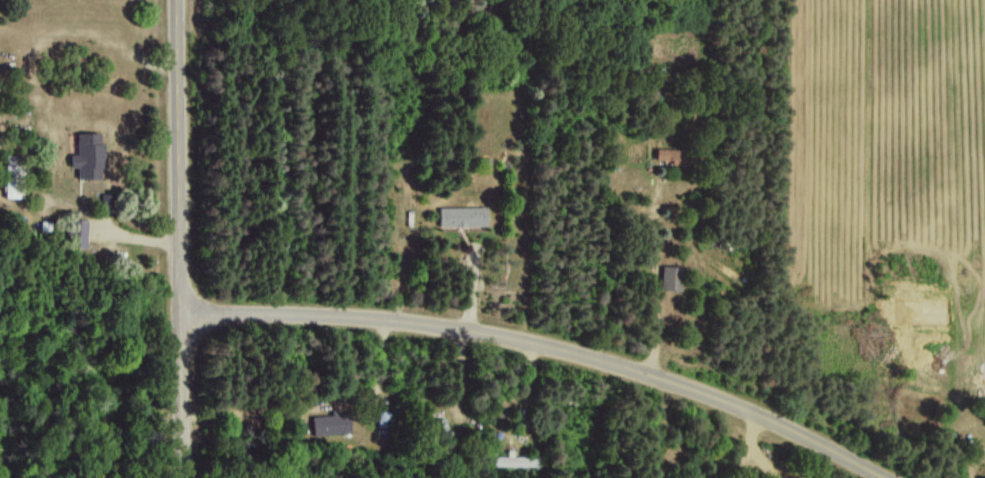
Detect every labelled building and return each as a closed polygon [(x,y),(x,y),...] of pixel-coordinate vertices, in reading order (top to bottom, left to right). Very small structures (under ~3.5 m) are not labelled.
[(102,177),(102,143),(99,143),(99,132),(77,131),(77,153),(71,153),(70,166),(77,167),(77,177),(102,177)] [(672,165),(683,165),(683,149),(656,148),(656,159),(672,159),(672,165)] [(6,197),(23,197),(22,154),(5,154),(6,197)] [(439,207),(439,226),(486,225),(486,206),(439,207)] [(67,247),(85,247),(87,219),(69,218),(67,247)] [(682,266),(662,265),(661,288),(681,289),(682,266)] [(348,433),(347,408),(330,409),(330,414),(311,415),(312,434),(348,433)] [(492,456),(492,466),(539,465),(538,454),(506,455),(492,456)]
